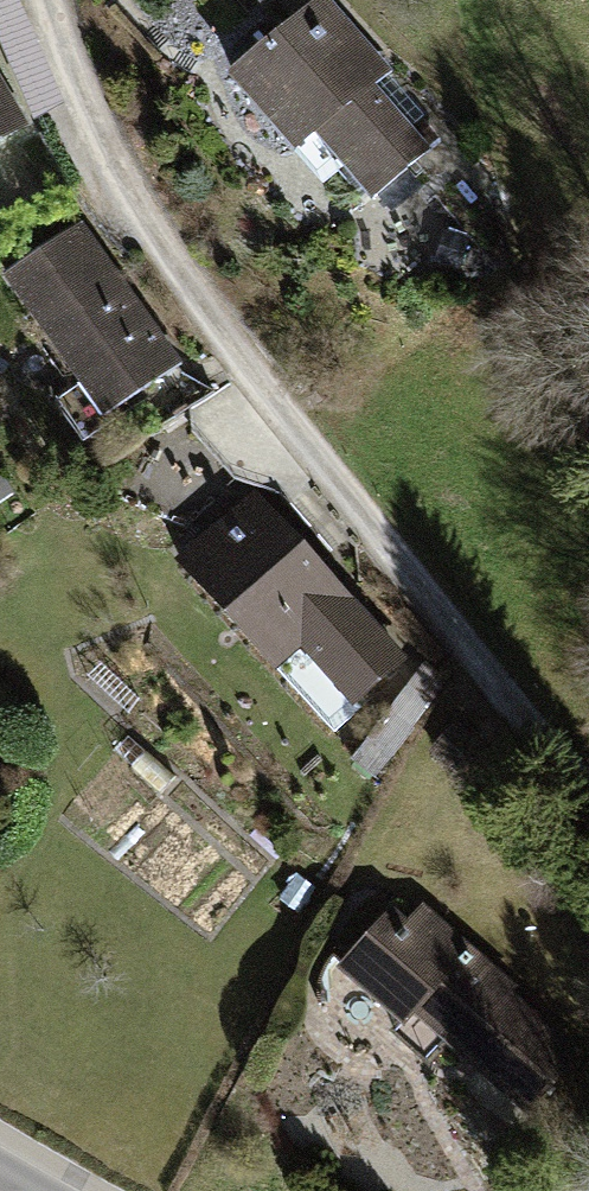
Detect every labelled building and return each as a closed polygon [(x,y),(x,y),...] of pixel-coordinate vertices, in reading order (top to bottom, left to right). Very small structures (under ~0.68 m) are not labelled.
[(21,0),(0,0),(0,36),(36,122),(63,106),(21,0)] [(304,13),(235,72),(299,147),(330,121),(356,151),(345,160),(375,195),(425,152),(304,13)] [(20,123),(0,89),(0,135),(20,123)] [(107,414),(178,364),(112,272),(104,278),(87,255),(96,249),(79,226),(8,276),(107,414)] [(354,699),(398,659),(255,500),(183,565),(334,732),(362,707),(354,699)] [(443,679),(426,662),(367,776),(386,786),(443,679)] [(387,917),(344,966),(405,1020),(394,1032),(426,1061),(449,1035),(531,1108),(574,1059),(504,998),(509,991),(420,913),(403,931),(387,917)] [(587,1171),(580,1190),(588,1190),(588,1171),(587,1171)]
